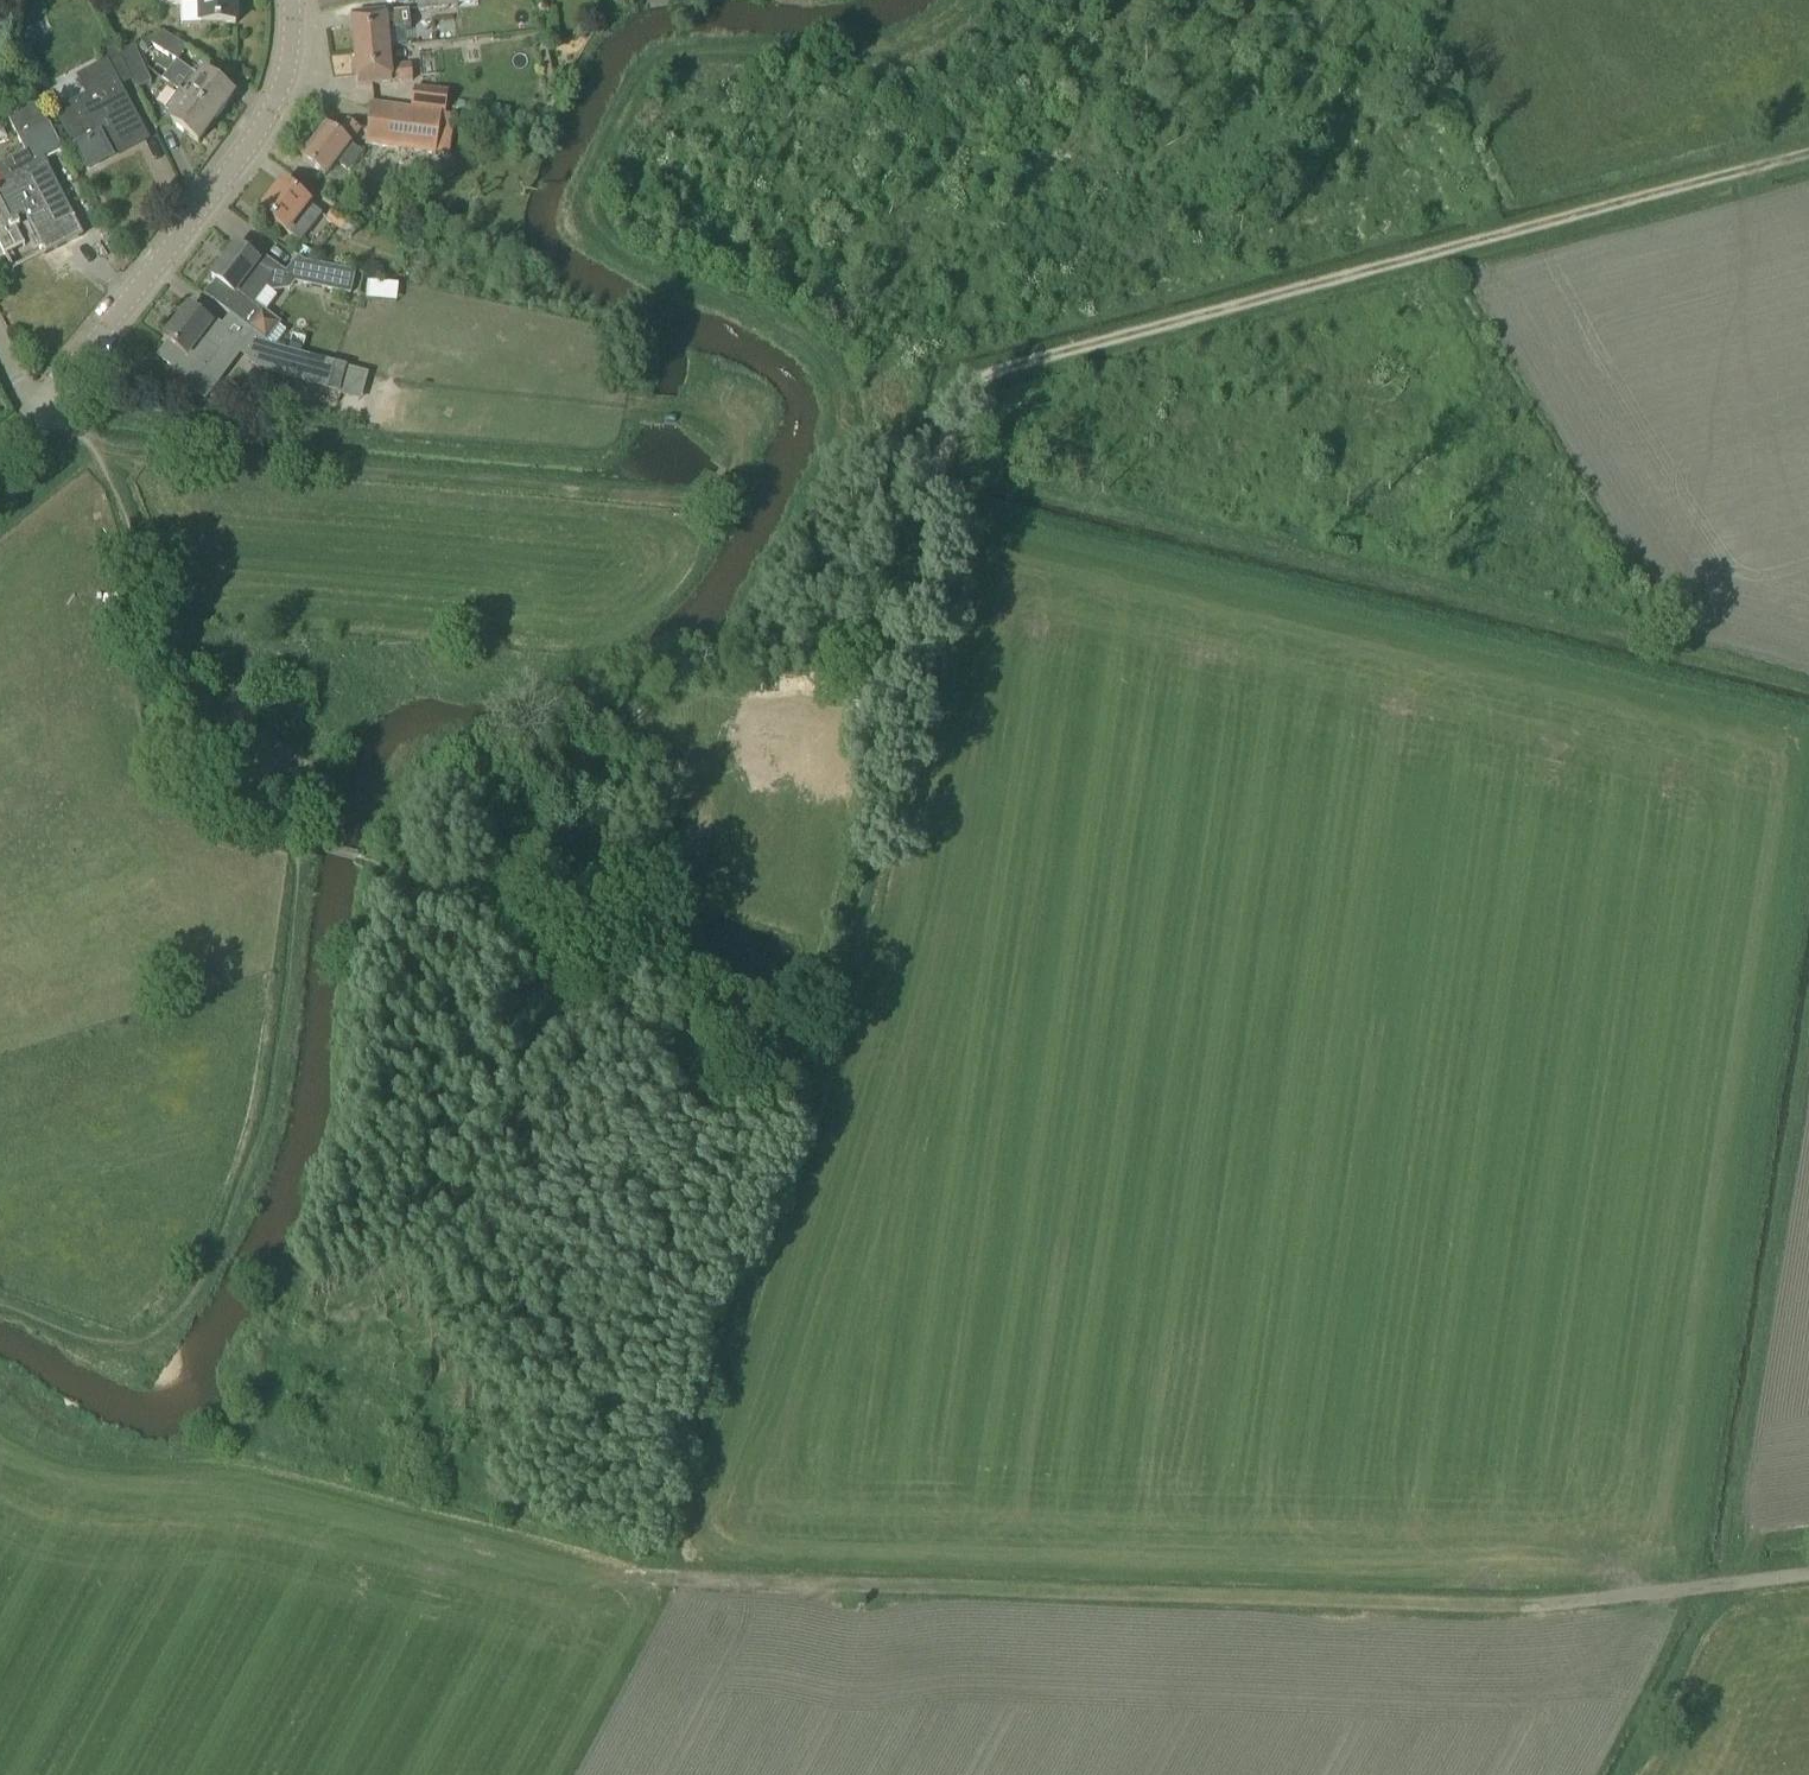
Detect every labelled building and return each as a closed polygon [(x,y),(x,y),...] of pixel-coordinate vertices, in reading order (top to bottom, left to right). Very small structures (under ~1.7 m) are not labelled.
[(162,4),(177,4),(199,3),(200,25),(236,25),(235,0),(162,0),(162,4)] [(457,0),(416,0),(417,11),(458,7),(457,0)] [(375,14),(351,16),(355,51),(386,48),(388,48),(386,34),(408,32),(406,12),(385,14),(384,13),(375,14)] [(187,49),(162,34),(144,43),(177,64),(187,49)] [(135,48),(118,56),(136,91),(152,83),(135,48)] [(386,48),(355,51),(358,86),(381,84),(410,82),(409,67),(390,69),(388,48),(386,48)] [(146,140),(107,65),(87,75),(95,90),(96,90),(98,93),(59,113),(80,155),(88,170),(94,167),(99,164),(110,158),(107,153),(120,146),(123,152),(146,140)] [(233,97),(214,83),(206,77),(201,84),(191,77),(178,94),(214,121),(233,97)] [(413,90),(410,110),(442,115),(445,115),(448,95),(413,90)] [(214,121),(178,94),(165,112),(174,119),(171,123),(198,143),(214,121)] [(48,95),(36,101),(42,113),(55,107),(48,95)] [(0,168),(0,247),(4,255),(25,245),(8,215),(38,200),(52,230),(75,219),(64,198),(44,161),(62,151),(42,113),(36,101),(9,115),(28,154),(0,168)] [(436,156),(442,115),(410,110),(371,105),(365,146),(436,156)] [(349,144),(360,130),(349,121),(338,136),(327,127),(302,159),(325,177),(336,162),(349,172),(363,155),(349,144)] [(309,204),(302,199),(283,185),(261,214),(300,243),(312,228),(320,217),(307,207),(309,204)] [(326,220),(352,240),(362,228),(336,208),(326,220)] [(253,305),(279,272),(280,273),(281,272),(261,256),(256,262),(236,247),(212,279),(216,282),(210,290),(209,289),(204,296),(252,333),(265,343),(279,325),(253,305)] [(296,285),(350,296),(355,274),(304,263),(299,258),(285,276),(296,285)] [(231,342),(234,338),(200,311),(197,315),(189,309),(164,341),(170,345),(168,348),(167,347),(159,357),(173,368),(174,367),(196,384),(207,371),(206,370),(218,353),(225,359),(236,345),(231,342)] [(326,389),(333,364),(269,346),(265,343),(252,333),(238,351),(251,361),(250,363),(260,371),(326,389)] [(525,794),(526,783),(508,781),(507,793),(525,794)]
